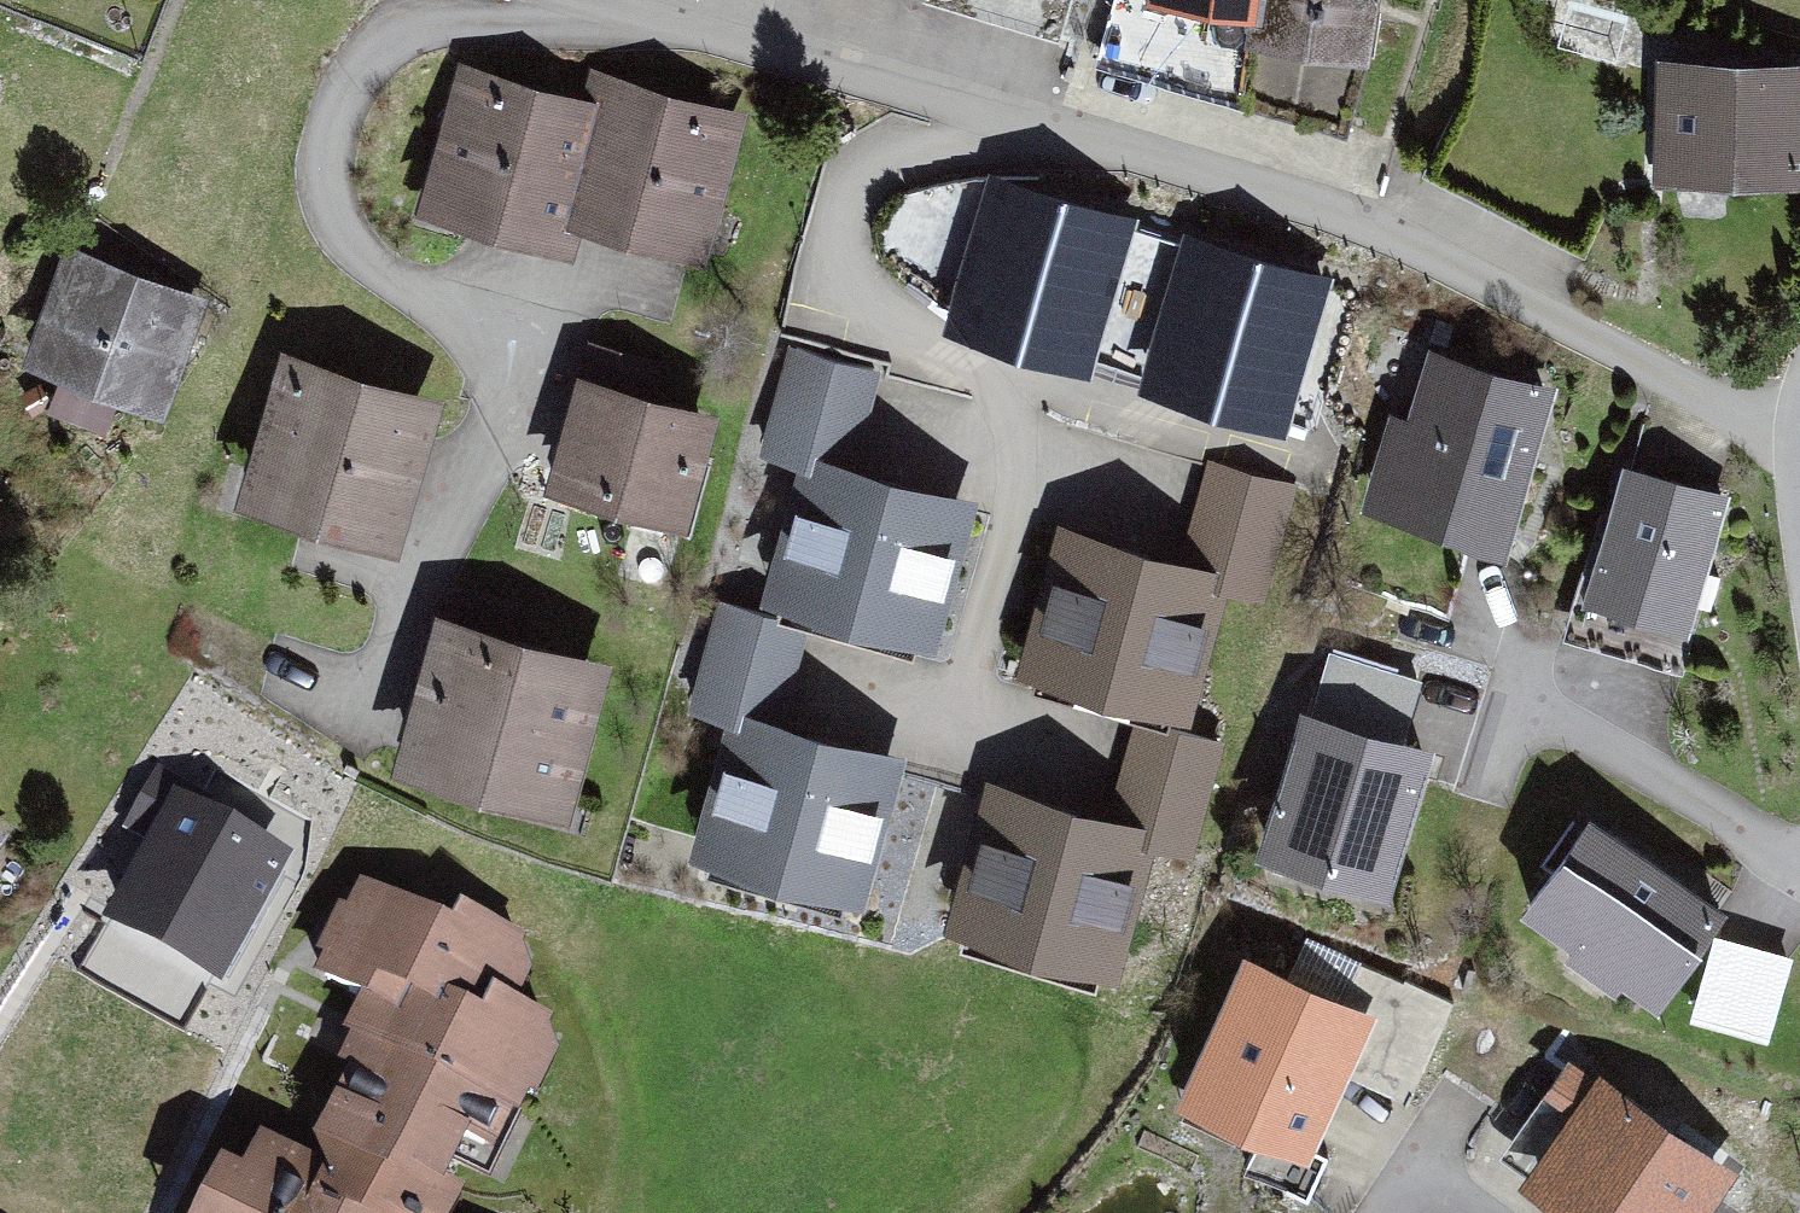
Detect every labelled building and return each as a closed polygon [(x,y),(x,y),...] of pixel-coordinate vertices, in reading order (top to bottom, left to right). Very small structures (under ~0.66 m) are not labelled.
[(1154,6),(1209,14),(1211,0),(1151,0),(1154,6)] [(1257,4),(1255,30),(1307,38),(1312,9),(1361,16),(1363,0),(1258,0),(1257,4)] [(1672,71),(1669,158),(1798,162),(1799,83),(1799,75),(1737,73),(1738,56),(1713,55),(1713,72),(1672,71)] [(584,98),(477,68),(438,211),(586,251),(592,227),(716,261),(758,110),(593,64),(584,98)] [(1125,213),(991,175),(953,309),(1087,347),(1125,213)] [(1323,275),(1187,232),(1144,367),(1280,410),(1323,275)] [(215,299),(82,258),(51,361),(183,402),(215,299)] [(1576,389),(1447,356),(1428,431),(1405,425),(1383,512),(1534,551),(1576,389)] [(885,383),(792,359),(766,461),(807,472),(773,600),(964,649),(1004,496),(865,460),(885,383)] [(471,408),(299,363),(259,515),(430,560),(471,408)] [(734,417),(598,382),(570,488),(706,524),(734,417)] [(1194,543),(1070,513),(1032,673),(1207,714),(1237,586),(1273,595),(1298,489),(1212,469),(1194,543)] [(1750,506),(1638,480),(1608,613),(1719,638),(1750,506)] [(819,628),(729,609),(706,717),(744,725),(715,865),(892,902),(923,758),(797,732),(819,628)] [(627,664),(458,621),(418,775),(587,819),(627,664)] [(1449,748),(1323,713),(1277,881),(1403,915),(1449,748)] [(1127,812),(1002,785),(969,934),(1137,971),(1166,836),(1206,845),(1228,746),(1145,728),(1127,812)] [(302,827),(179,778),(116,931),(240,981),(302,827)] [(0,819),(0,873),(22,831),(0,819)] [(1736,915),(1597,825),(1535,921),(1674,1011),(1736,915)] [(205,1212),(485,1212),(590,975),(355,872),(304,988),(356,1011),(285,1171),(234,1149),(205,1212)] [(136,945),(120,988),(160,1002),(176,959),(136,945)] [(1384,1019),(1255,965),(1197,1104),(1327,1157),(1384,1019)] [(1601,1090),(1534,1192),(1566,1212),(1719,1212),(1740,1180),(1601,1090)]
